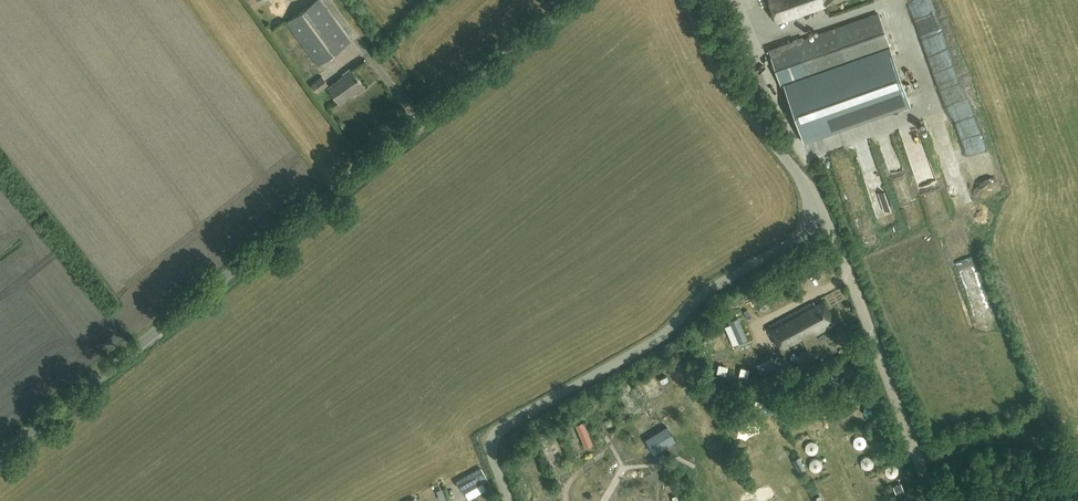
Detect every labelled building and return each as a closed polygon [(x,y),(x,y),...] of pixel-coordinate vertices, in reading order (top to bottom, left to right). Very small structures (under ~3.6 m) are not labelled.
[(287,21),(318,64),(350,41),(321,0),(316,0),(287,21)] [(777,22),(825,6),(824,4),(835,0),(769,0),(777,22)] [(910,104),(890,47),(878,13),(797,41),(796,39),(769,48),(782,85),(784,84),(804,141),(910,104)] [(352,69),(328,87),(339,102),(350,93),(348,92),(352,89),(355,92),(364,85),(352,69)] [(329,84),(322,75),(310,84),(317,93),(329,84)] [(975,186),(980,194),(987,190),(983,182),(975,186)] [(781,350),(782,350),(835,322),(824,301),(816,305),(812,307),(809,303),(768,326),(781,350)] [(814,363),(809,350),(796,355),(801,368),(814,363)] [(851,361),(848,369),(855,372),(858,364),(851,361)] [(833,371),(826,373),(824,380),(829,386),(836,384),(839,376),(833,371)] [(808,377),(800,378),(797,386),(802,391),(810,390),(812,383),(808,377)] [(781,383),(773,385),(772,393),(778,398),(785,395),(786,387),(781,383)] [(631,405),(642,399),(635,388),(624,394),(631,405)] [(860,397),(865,401),(864,413),(869,417),(875,414),(876,408),(871,404),(871,399),(872,392),(867,388),(861,391),(860,397)] [(785,420),(793,416),(789,409),(781,412),(785,420)] [(649,418),(637,424),(645,442),(658,436),(649,418)] [(586,447),(594,444),(588,420),(579,422),(586,447)] [(868,433),(858,437),(864,451),(874,446),(868,433)] [(552,444),(557,452),(562,449),(558,441),(552,444)] [(886,441),(878,444),(881,451),(889,448),(886,441)] [(788,442),(775,446),(778,456),(791,453),(788,442)] [(535,443),(528,446),(536,468),(544,465),(535,443)] [(657,469),(668,463),(660,447),(649,452),(657,469)] [(871,471),(881,466),(875,455),(866,459),(871,471)] [(793,459),(799,471),(805,468),(799,456),(793,459)] [(445,489),(449,500),(466,500),(492,487),(481,468),(445,489)] [(799,473),(789,479),(795,488),(805,482),(799,473)] [(627,474),(621,477),(629,498),(636,495),(627,474)] [(675,499),(682,496),(674,478),(667,481),(675,499)] [(875,483),(878,490),(888,486),(885,479),(875,483)] [(901,482),(893,485),(896,492),(904,489),(901,482)] [(827,490),(833,500),(843,495),(837,485),(827,490)] [(607,493),(609,500),(620,498),(619,494),(612,495),(611,492),(607,493)]
